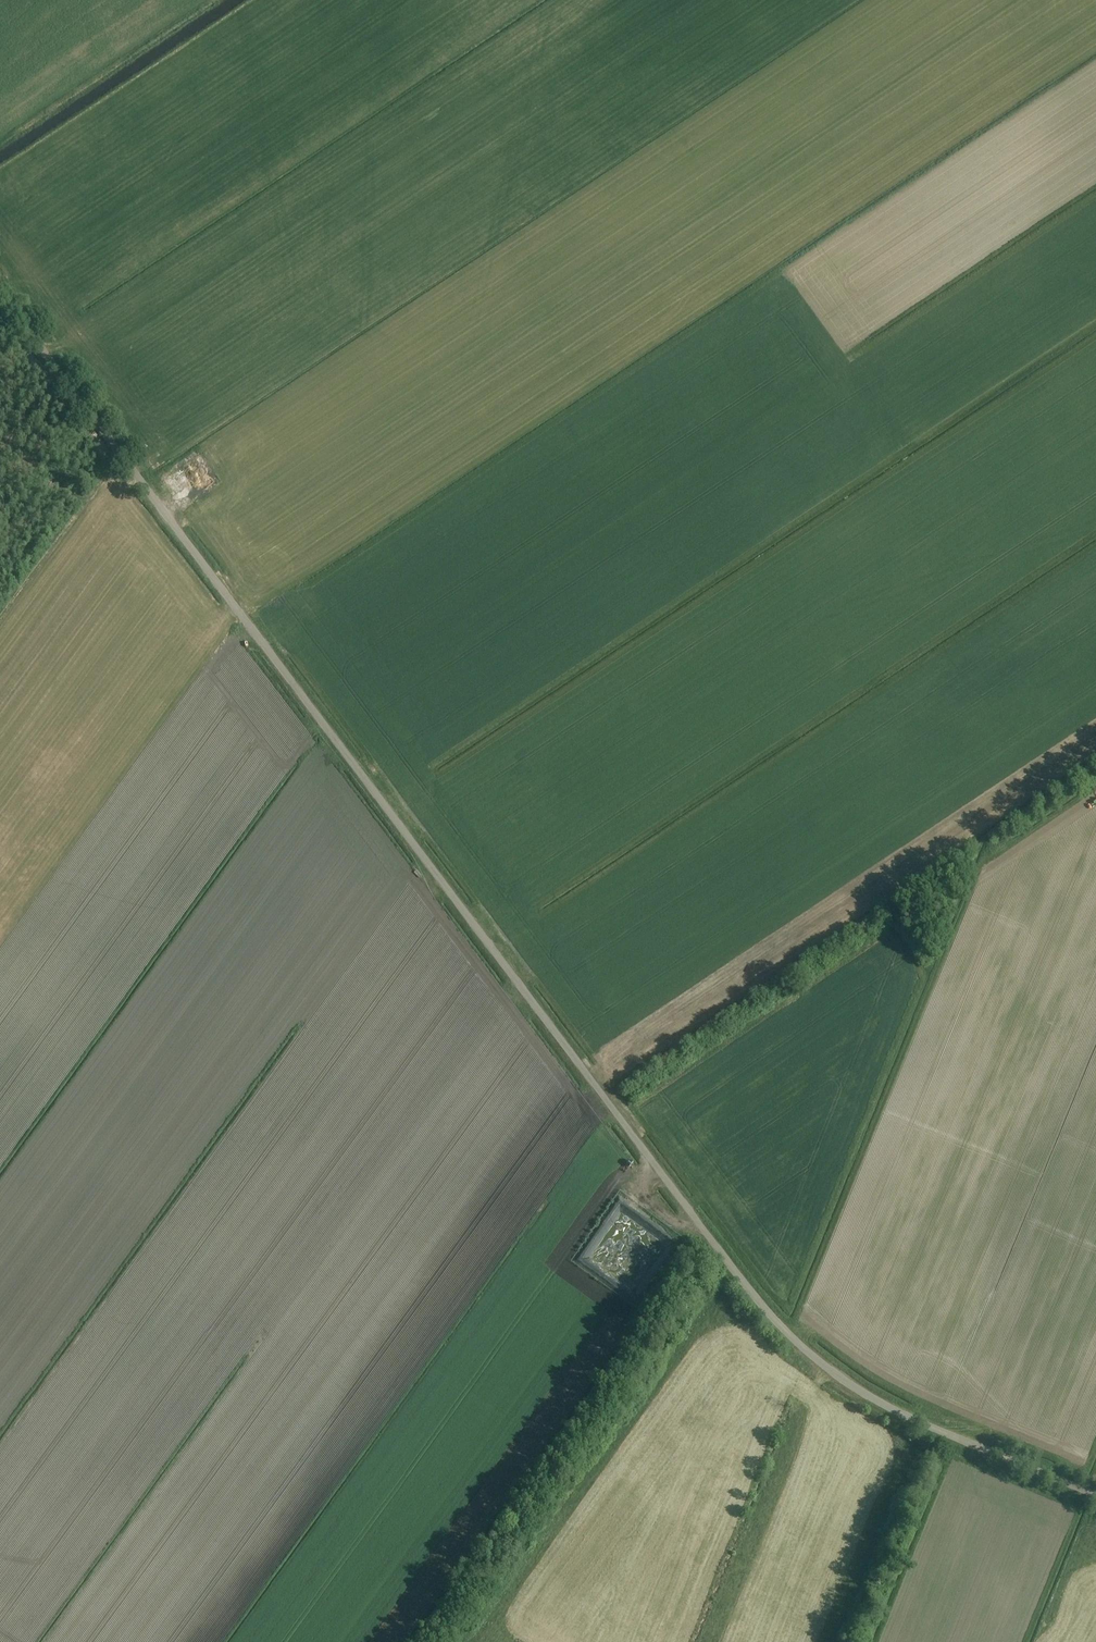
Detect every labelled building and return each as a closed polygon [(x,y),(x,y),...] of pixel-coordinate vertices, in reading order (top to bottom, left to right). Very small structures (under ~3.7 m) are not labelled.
[(183,483),(171,497),(176,501),(188,488),(183,483)] [(149,536),(154,532),(149,526),(139,535),(149,546),(154,541),(149,536)]
